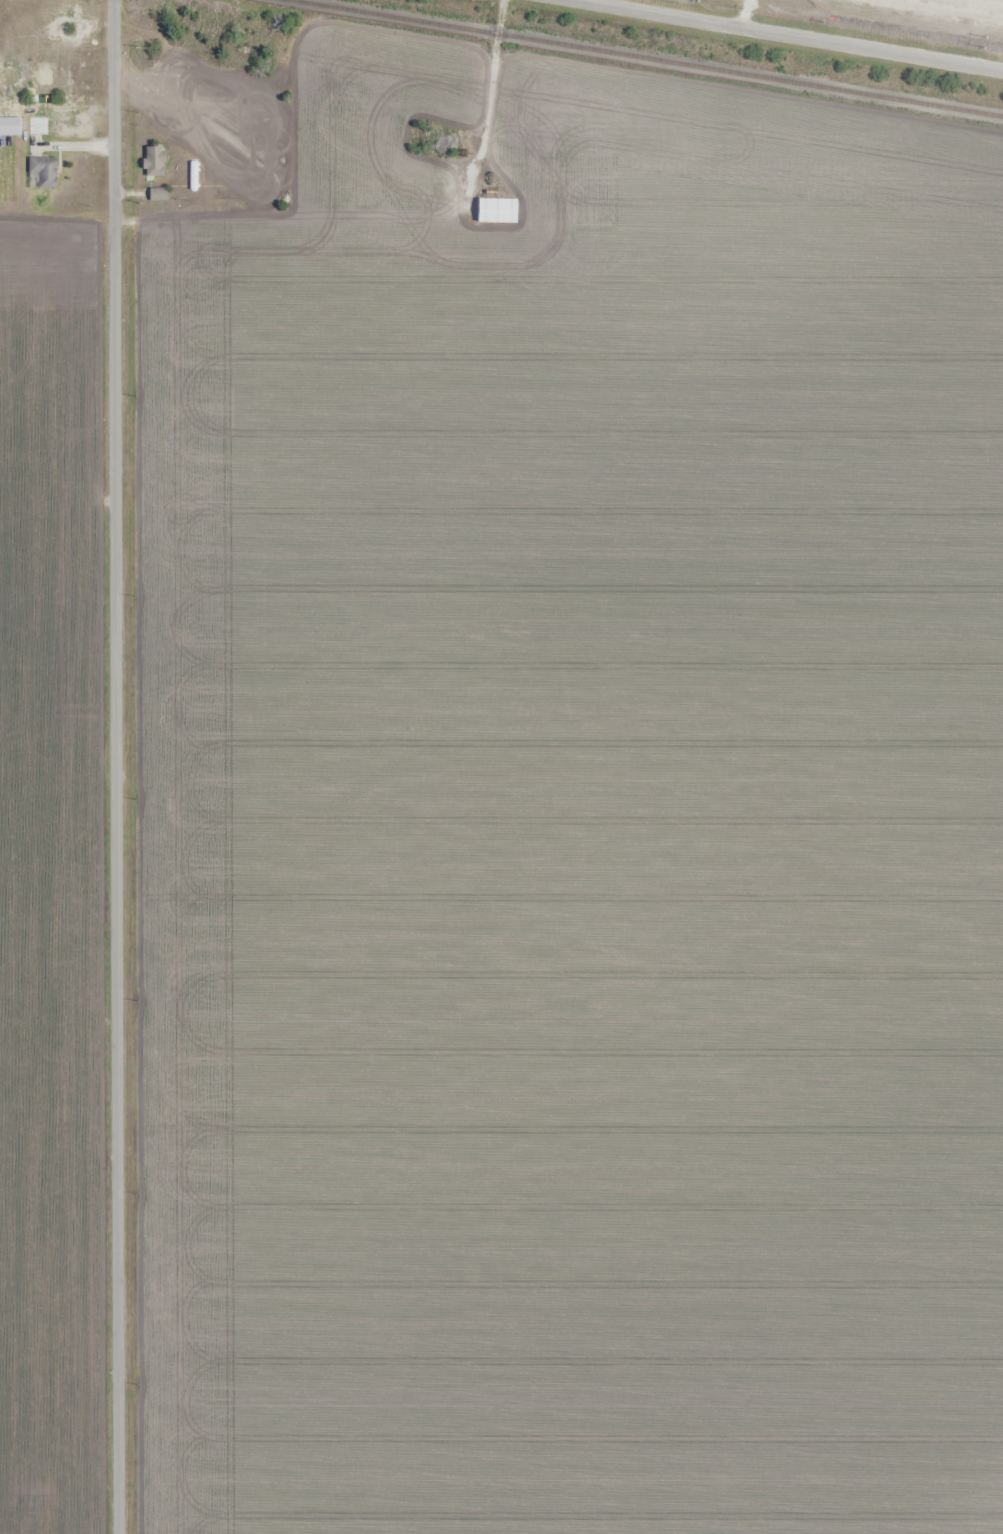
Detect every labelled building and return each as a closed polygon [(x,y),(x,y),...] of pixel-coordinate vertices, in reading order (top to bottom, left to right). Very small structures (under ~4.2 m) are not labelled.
[(0,117),(0,135),(20,136),(20,117),(0,117)] [(456,152),(456,133),(434,133),(434,152),(456,152)] [(143,147),(143,177),(164,177),(164,147),(143,147)] [(28,158),(28,188),(55,188),(55,158),(28,158)] [(165,201),(165,190),(150,190),(150,201),(165,201)] [(516,222),(516,198),(478,198),(478,222),(516,222)]
